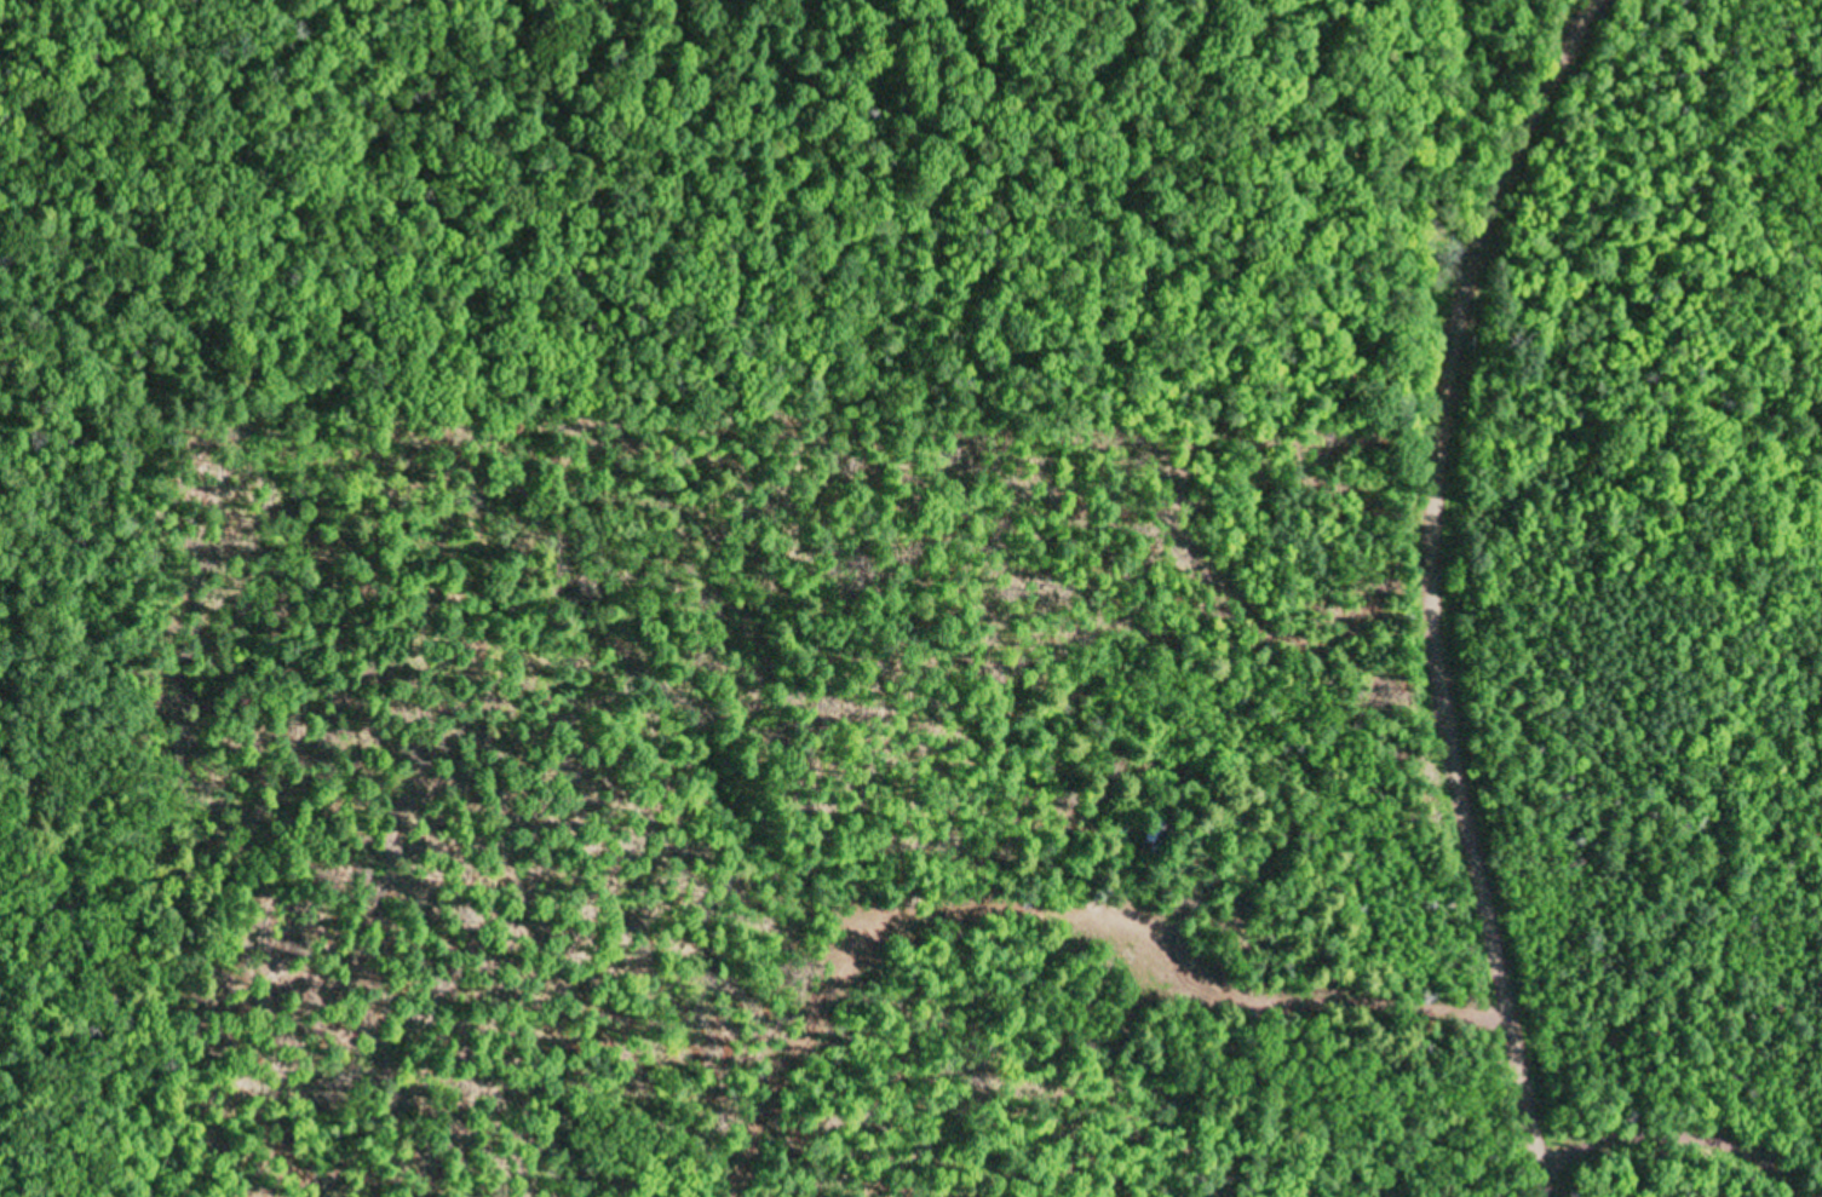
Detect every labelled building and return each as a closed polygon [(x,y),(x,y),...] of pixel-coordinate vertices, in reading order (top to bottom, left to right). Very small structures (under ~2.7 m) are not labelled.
[(1156,817),(1167,824),(1149,857),(1138,851),(1156,817)]
